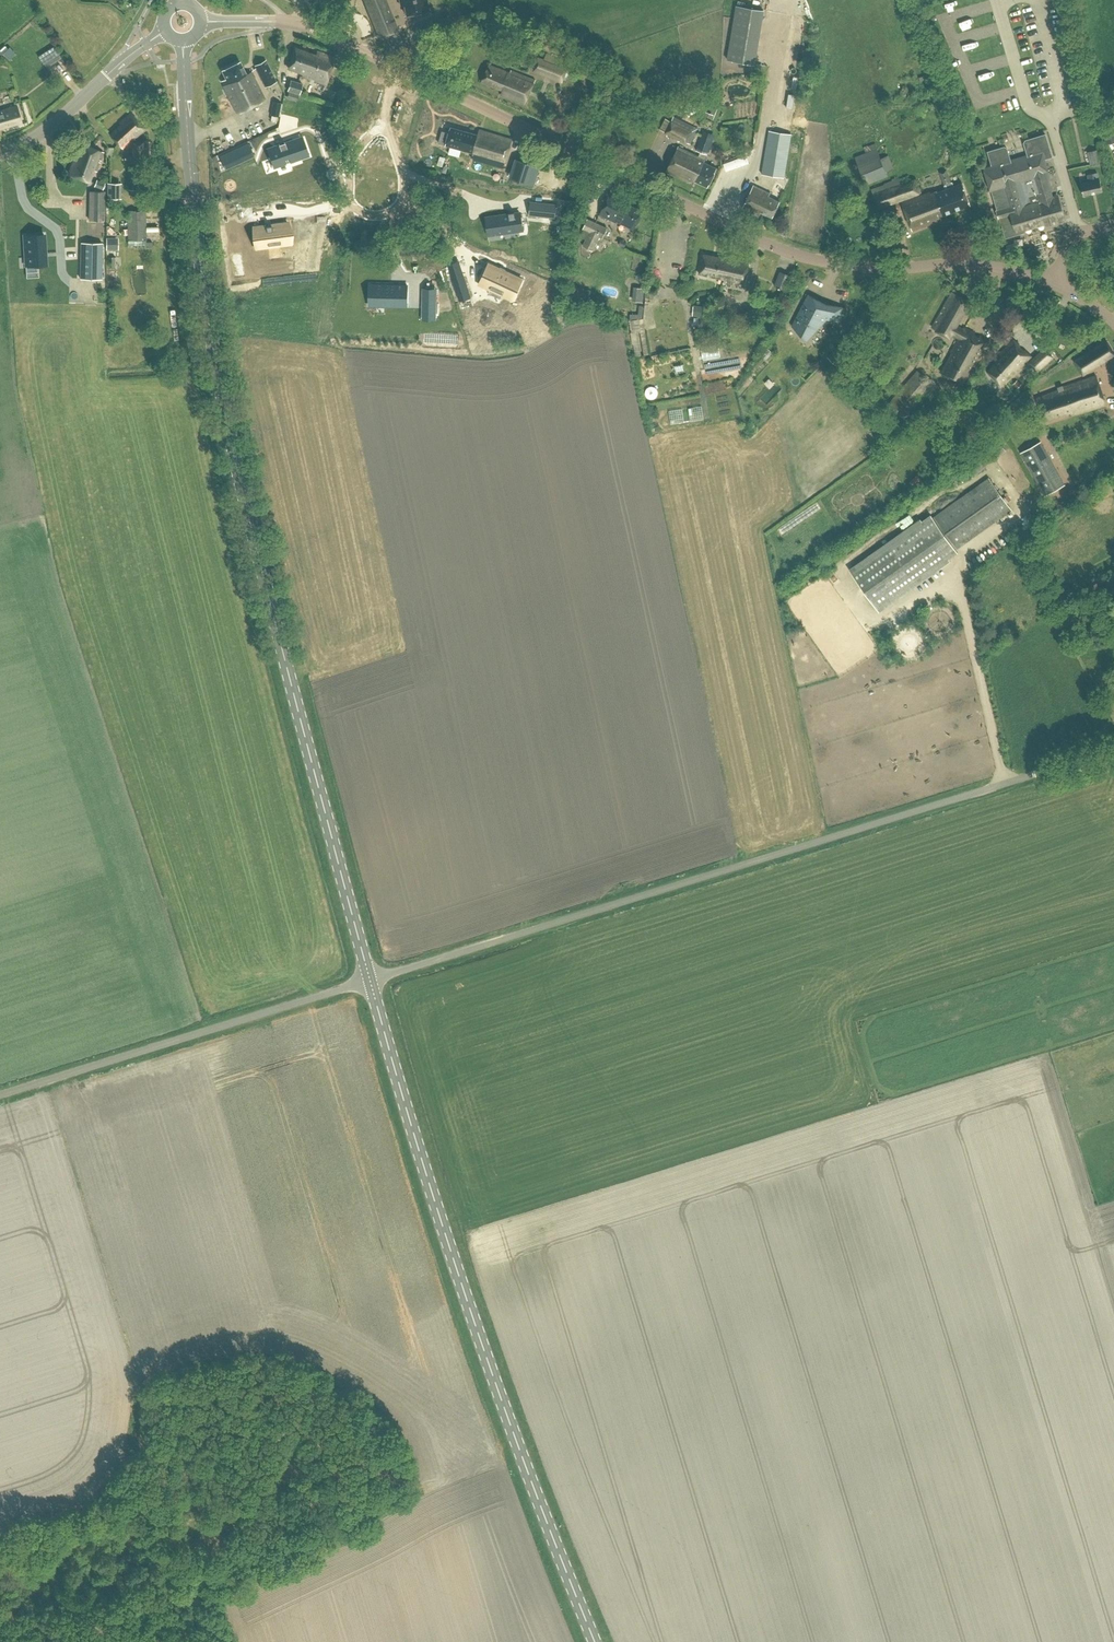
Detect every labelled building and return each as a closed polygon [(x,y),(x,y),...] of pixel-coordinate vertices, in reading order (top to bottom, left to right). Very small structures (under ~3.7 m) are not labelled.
[(376,38),(395,31),(383,0),(363,0),(376,38)] [(425,0),(398,0),(399,9),(403,8),(404,19),(427,15),(425,0)] [(764,9),(736,5),(727,60),(755,64),(764,9)] [(314,53),(295,46),(288,66),(301,71),(301,74),(324,83),(334,56),(316,49),(314,53)] [(568,70),(538,58),(533,71),(563,82),(568,70)] [(276,81),(266,60),(254,65),(264,86),(276,81)] [(246,73),(240,61),(222,71),(227,80),(224,85),(238,112),(265,98),(251,71),(246,73)] [(510,74),(489,65),(482,81),(503,91),(502,94),(525,105),(536,81),(512,70),(510,74)] [(300,82),(290,79),(286,98),(296,101),(300,82)] [(18,106),(0,112),(0,128),(23,121),(18,106)] [(135,118),(132,114),(119,124),(120,126),(110,134),(120,146),(134,135),(134,136),(144,128),(138,122),(136,125),(132,120),(135,118)] [(698,126),(672,115),(664,133),(691,144),(698,126)] [(1101,129),(1105,144),(1113,142),(1113,125),(1101,129)] [(476,135),(450,126),(447,137),(443,136),(441,143),(472,153),(471,157),(501,167),(510,139),(478,129),(476,135)] [(791,134),(769,131),(762,175),(784,178),(791,134)] [(714,140),(702,134),(695,150),(700,152),(698,156),(677,145),(665,170),(684,181),(696,180),(707,186),(716,169),(703,163),(714,140)] [(1026,232),(1025,227),(1044,221),(1045,226),(1065,221),(1058,196),(1054,197),(1053,193),(1046,172),(1048,171),(1045,159),(1043,154),(1051,152),(1046,134),(1026,140),(1024,143),(1028,156),(1010,161),(1006,148),(1004,147),(989,151),(994,165),(985,168),(992,191),(993,190),(999,210),(997,210),(1000,219),(1001,218),(1007,237),(1026,232)] [(297,138),(267,149),(273,167),(294,160),(292,154),(301,151),(297,138)] [(129,155),(129,164),(149,163),(147,139),(131,140),(132,146),(133,146),(134,154),(129,155)] [(103,151),(79,141),(71,160),(74,162),(69,174),(88,181),(93,169),(96,170),(103,151)] [(248,143),(219,157),(225,169),(254,155),(248,143)] [(881,158),(877,148),(855,157),(866,184),(887,175),(885,170),(893,166),(889,155),(881,158)] [(541,166),(515,158),(509,178),(535,185),(541,166)] [(146,167),(128,167),(128,188),(145,188),(146,167)] [(724,168),(724,175),(739,175),(739,167),(724,168)] [(951,182),(946,169),(939,171),(944,185),(951,182)] [(1087,174),(1089,181),(1080,183),(1083,195),(1102,191),(1100,179),(1098,179),(1097,172),(1087,174)] [(920,193),(915,178),(900,183),(899,179),(872,188),(879,208),(920,193)] [(105,182),(96,179),(94,186),(102,189),(105,182)] [(120,182),(106,182),(106,197),(120,197),(120,182)] [(971,205),(964,184),(931,195),(930,193),(902,203),(913,232),(942,221),(940,216),(971,205)] [(769,193),(752,185),(741,208),(754,214),(762,213),(771,217),(779,202),(767,196),(769,193)] [(81,211),(80,278),(103,278),(104,190),(93,190),(92,211),(81,211)] [(293,194),(294,200),(306,197),(304,191),(293,194)] [(626,199),(609,191),(598,213),(615,222),(615,220),(632,228),(641,210),(625,202),(626,199)] [(530,201),(529,215),(555,217),(557,204),(530,201)] [(146,239),(145,210),(127,210),(128,240),(146,239)] [(520,212),(494,216),(497,233),(523,230),(520,212)] [(607,227),(587,218),(583,228),(583,229),(581,234),(582,237),(585,239),(582,246),(593,250),(599,237),(602,238),(607,227)] [(288,223),(253,227),(256,247),(290,242),(288,223)] [(43,232),(24,233),(26,264),(45,262),(43,232)] [(113,238),(105,238),(105,250),(113,250),(113,238)] [(728,260),(702,254),(698,273),(724,278),(723,281),(743,285),(748,260),(729,255),(728,260)] [(458,260),(447,264),(459,303),(471,300),(458,260)] [(489,263),(479,283),(513,299),(522,279),(489,263)] [(280,275),(278,268),(270,270),(272,277),(280,275)] [(791,274),(779,270),(774,286),(786,290),(791,274)] [(374,286),(374,303),(407,303),(408,287),(407,287),(407,284),(398,283),(398,285),(395,285),(395,283),(375,283),(375,286),(374,286)] [(275,287),(263,289),(265,300),(269,300),(268,292),(276,291),(275,287)] [(423,288),(422,319),(436,320),(437,288),(423,288)] [(970,301),(953,292),(933,326),(951,336),(952,334),(960,339),(952,352),(955,353),(943,373),(962,383),(972,364),(976,366),(991,340),(966,326),(965,328),(957,324),(970,301)] [(808,293),(791,326),(804,340),(826,319),(841,322),(843,306),(824,303),(808,293)] [(1031,355),(1014,339),(1000,354),(1002,355),(988,370),(1001,383),(1015,369),(1017,370),(1031,355)] [(1106,339),(1074,359),(1083,374),(1113,354),(1113,353),(1106,339)] [(848,349),(841,343),(828,357),(835,363),(848,349)] [(721,347),(704,348),(704,358),(721,357),(721,347)] [(1053,357),(1044,347),(1029,362),(1038,371),(1053,357)] [(934,385),(918,370),(888,403),(905,418),(934,385)] [(1105,403),(1096,375),(1059,387),(1060,390),(1038,397),(1044,418),(1070,409),(1071,414),(1105,403)] [(1006,451),(995,438),(962,464),(972,477),(1006,451)] [(1064,484),(1040,441),(1020,452),(1044,495),(1064,484)] [(1013,509),(990,478),(934,518),(956,549),(1013,509)] [(957,553),(930,515),(921,521),(919,519),(849,570),(880,613),(950,562),(948,560),(957,553)] [(886,531),(874,538),(878,545),(890,538),(886,531)] [(835,569),(829,573),(835,583),(842,579),(835,569)] [(901,623),(909,619),(906,612),(897,616),(901,623)]
